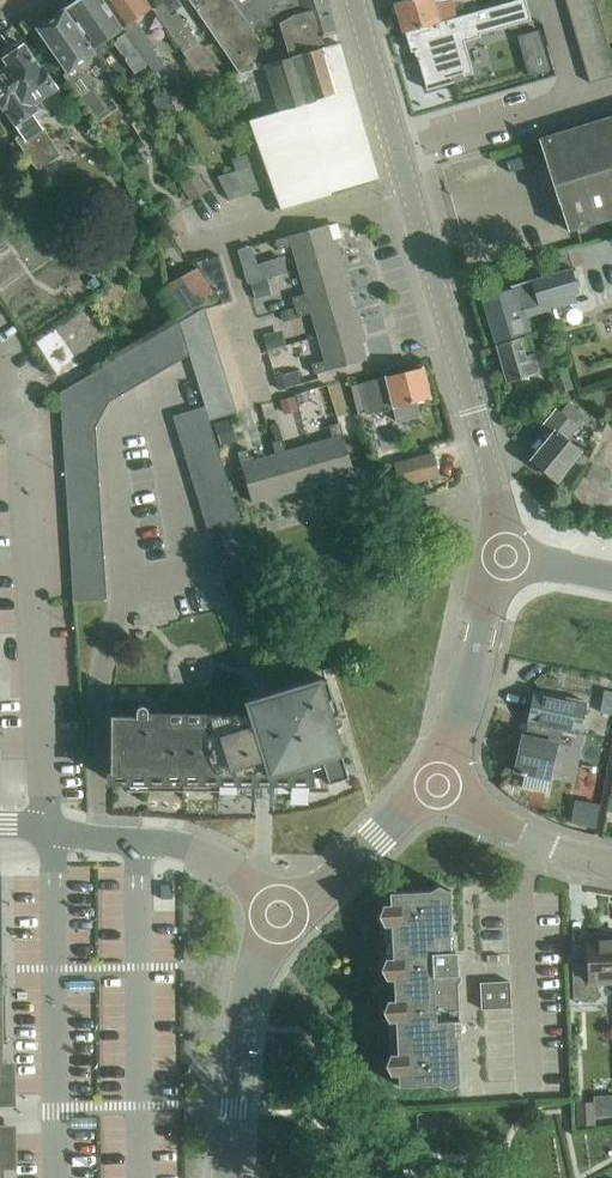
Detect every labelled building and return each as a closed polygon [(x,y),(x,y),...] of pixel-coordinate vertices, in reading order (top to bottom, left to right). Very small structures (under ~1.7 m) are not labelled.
[(149,64),(124,29),(106,0),(79,0),(65,9),(96,54),(98,53),(95,49),(115,35),(118,40),(115,43),(136,74),(149,64)] [(124,29),(127,32),(149,64),(156,73),(165,67),(158,58),(148,43),(149,43),(137,25),(136,26),(133,23),(153,9),(147,0),(106,0),(124,29)] [(165,0),(147,0),(153,9),(206,84),(225,77),(178,11),(172,16),(162,2),(165,0)] [(266,66),(275,62),(259,38),(232,0),(190,0),(240,74),(266,66)] [(259,38),(295,17),(330,6),(328,0),(232,0),(259,38)] [(402,32),(441,21),(436,6),(449,1),(449,0),(404,0),(404,1),(394,4),(402,32)] [(405,32),(411,52),(417,51),(418,51),(420,59),(418,60),(427,90),(454,83),(454,81),(451,82),(450,78),(464,74),(464,73),(470,71),(462,43),(461,40),(531,20),(525,0),(518,0),(441,21),(405,32)] [(596,0),(566,0),(590,83),(611,76),(611,56),(596,0)] [(295,17),(259,38),(275,62),(339,43),(337,38),(336,34),(337,34),(333,20),(329,7),(295,17)] [(78,67),(96,54),(65,9),(37,28),(72,79),(69,81),(96,121),(109,111),(78,67)] [(539,29),(518,35),(529,76),(551,70),(539,29)] [(57,88),(42,66),(41,66),(26,44),(23,46),(23,45),(15,43),(5,50),(4,57),(5,58),(3,60),(8,66),(0,71),(0,105),(4,111),(5,110),(17,127),(17,126),(22,134),(16,138),(39,171),(62,155),(37,119),(65,100),(57,88)] [(250,120),(264,161),(274,187),(282,212),(379,179),(340,43),(339,43),(275,62),(266,66),(280,111),(250,120)] [(540,140),(569,232),(611,218),(611,118),(540,140)] [(230,200),(274,187),(264,161),(218,177),(230,200)] [(293,246),(300,269),(342,257),(337,241),(333,242),(328,224),(276,239),(279,250),(293,246)] [(234,300),(221,255),(197,261),(222,299),(223,304),(234,300)] [(293,297),(296,307),(348,292),(343,276),(347,275),(342,257),(300,269),(307,293),(293,297)] [(171,285),(187,314),(215,297),(199,270),(171,285)] [(531,330),(525,310),(580,294),(572,270),(513,288),(481,297),(495,341),(496,341),(497,346),(521,338),(519,333),(531,330)] [(313,313),(319,337),(361,325),(356,307),(352,308),(348,292),(296,307),(298,317),(313,313)] [(180,322),(184,335),(212,327),(206,308),(180,322)] [(601,312),(604,331),(611,329),(611,310),(601,312)] [(189,350),(184,335),(180,322),(61,392),(74,602),(108,600),(97,428),(110,402),(190,355),(189,350)] [(361,325),(319,337),(326,360),(312,364),(315,375),(367,360),(362,343),(366,342),(361,325)] [(212,327),(184,335),(189,350),(216,341),(212,327)] [(521,338),(497,346),(496,346),(507,382),(539,373),(528,336),(521,338)] [(216,341),(189,350),(193,364),(220,356),(216,341)] [(220,356),(193,364),(202,392),(229,384),(220,356)] [(263,422),(265,400),(273,400),(275,358),(249,356),(248,386),(255,387),(253,422),(263,422)] [(575,387),(568,365),(553,370),(562,402),(577,398),(574,388),(575,387)] [(369,413),(383,410),(395,407),(398,421),(414,417),(418,411),(416,402),(431,398),(424,367),(361,383),(369,413)] [(229,384),(202,392),(210,421),(238,413),(229,384)] [(319,387),(302,388),(303,411),(320,411),(319,387)] [(569,402),(561,412),(558,410),(542,430),(551,437),(532,461),(556,480),(580,450),(568,440),(584,421),(582,419),(585,415),(569,402)] [(246,540),(210,421),(206,406),(174,416),(223,579),(255,569),(246,540)] [(333,437),(310,444),(321,483),(355,473),(340,422),(329,425),(333,437)] [(276,454),(275,454),(287,493),(321,483),(310,444),(287,450),(283,439),(272,442),(276,454)] [(287,493),(275,454),(252,460),(249,449),(238,452),(253,503),(287,493)] [(434,453),(394,463),(399,487),(440,477),(434,453)] [(112,716),(111,781),(128,781),(128,791),(240,791),(240,782),(290,782),(289,792),(330,792),(330,783),(349,777),(325,702),(334,699),(328,679),(249,703),(256,727),(240,727),(240,724),(201,724),(201,726),(168,726),(168,723),(152,723),(152,716),(112,716)] [(522,736),(515,771),(521,772),(521,774),(525,775),(522,787),(547,792),(550,778),(558,744),(552,743),(555,730),(579,735),(586,702),(535,691),(528,724),(531,725),(528,738),(522,736)] [(399,1086),(439,1084),(449,1088),(458,1083),(460,1083),(457,1022),(461,1022),(457,951),(454,951),(451,890),(449,890),(439,886),(430,890),(390,893),(391,904),(384,904),(379,915),(385,926),(392,925),(393,958),(386,958),(382,969),(387,979),(394,979),(395,1000),(388,1000),(383,1011),(389,1021),(396,1021),(398,1053),(390,1054),(386,1065),(391,1075),(399,1075),(399,1086)] [(599,936),(599,938),(586,939),(587,962),(573,963),(574,1001),(599,1000),(599,984),(611,983),(611,936),(599,936)] [(510,980),(481,981),(482,1009),(512,1007),(510,980)]
